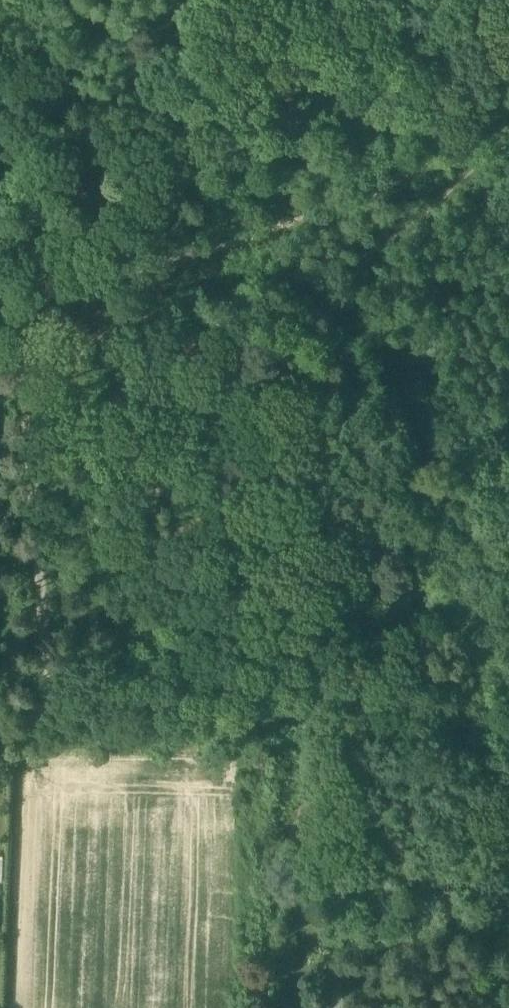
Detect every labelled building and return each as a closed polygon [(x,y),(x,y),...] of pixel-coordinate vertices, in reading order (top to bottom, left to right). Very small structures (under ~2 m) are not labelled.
[(328,999),(328,1007),(343,1007),(342,999),(328,999)]
